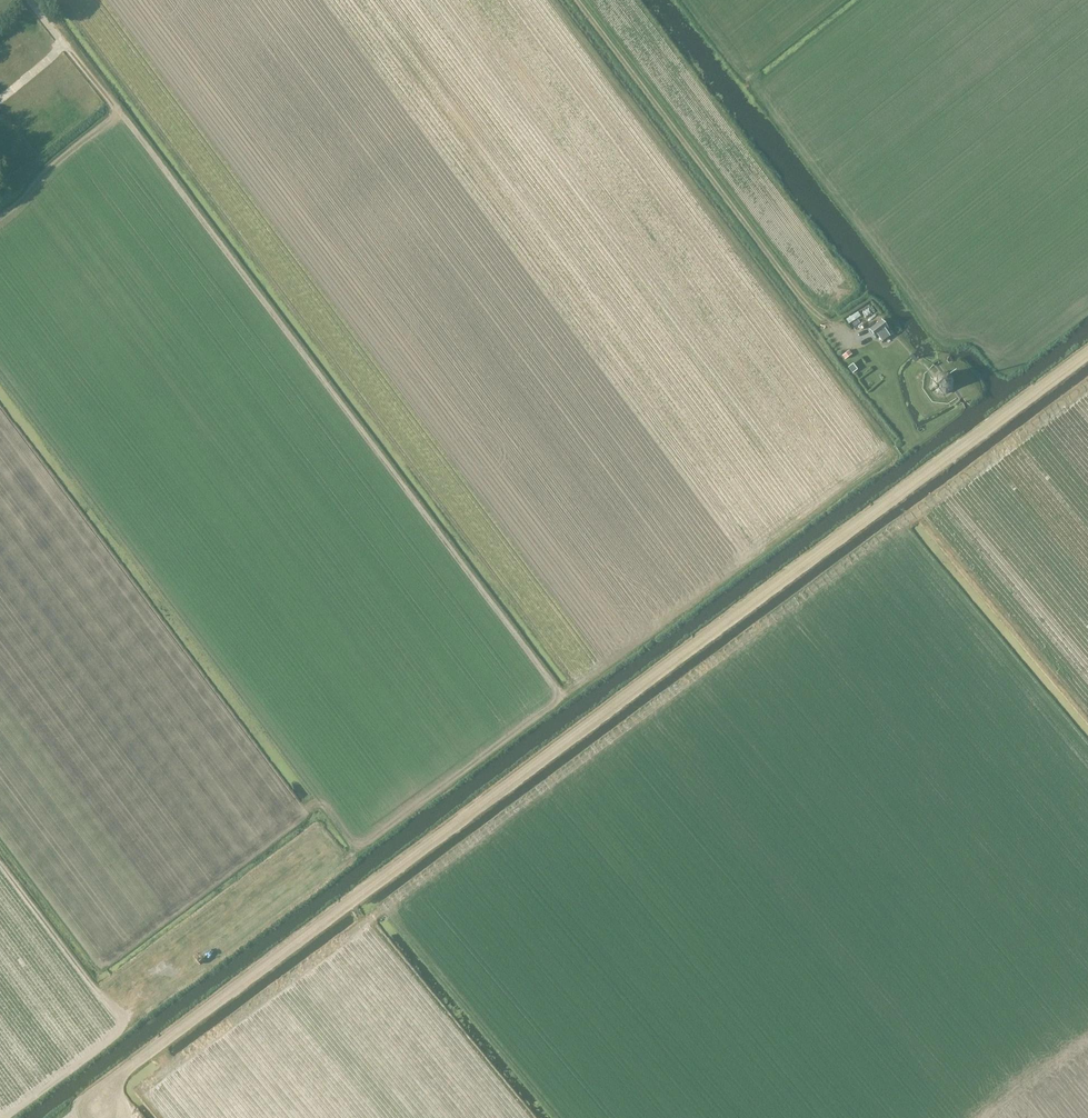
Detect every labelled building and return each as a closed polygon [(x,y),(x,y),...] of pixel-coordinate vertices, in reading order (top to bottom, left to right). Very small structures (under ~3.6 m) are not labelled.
[(852,320),(864,313),(862,309),(850,315),(852,320)] [(874,339),(877,337),(881,342),(889,336),(885,331),(887,329),(880,320),(867,330),(874,339)] [(850,354),(848,351),(841,356),(844,359),(850,354)] [(855,370),(851,365),(851,364),(847,367),(851,373),(855,370)] [(946,374),(940,374),(940,373),(938,373),(938,374),(935,376),(933,378),(933,377),(932,379),(933,379),(932,385),(931,386),(931,387),(932,387),(936,392),(935,393),(937,393),(943,394),(945,394),(950,390),(951,390),(951,389),(951,388),(952,382),(953,382),(952,380),(948,375),(946,374)]
